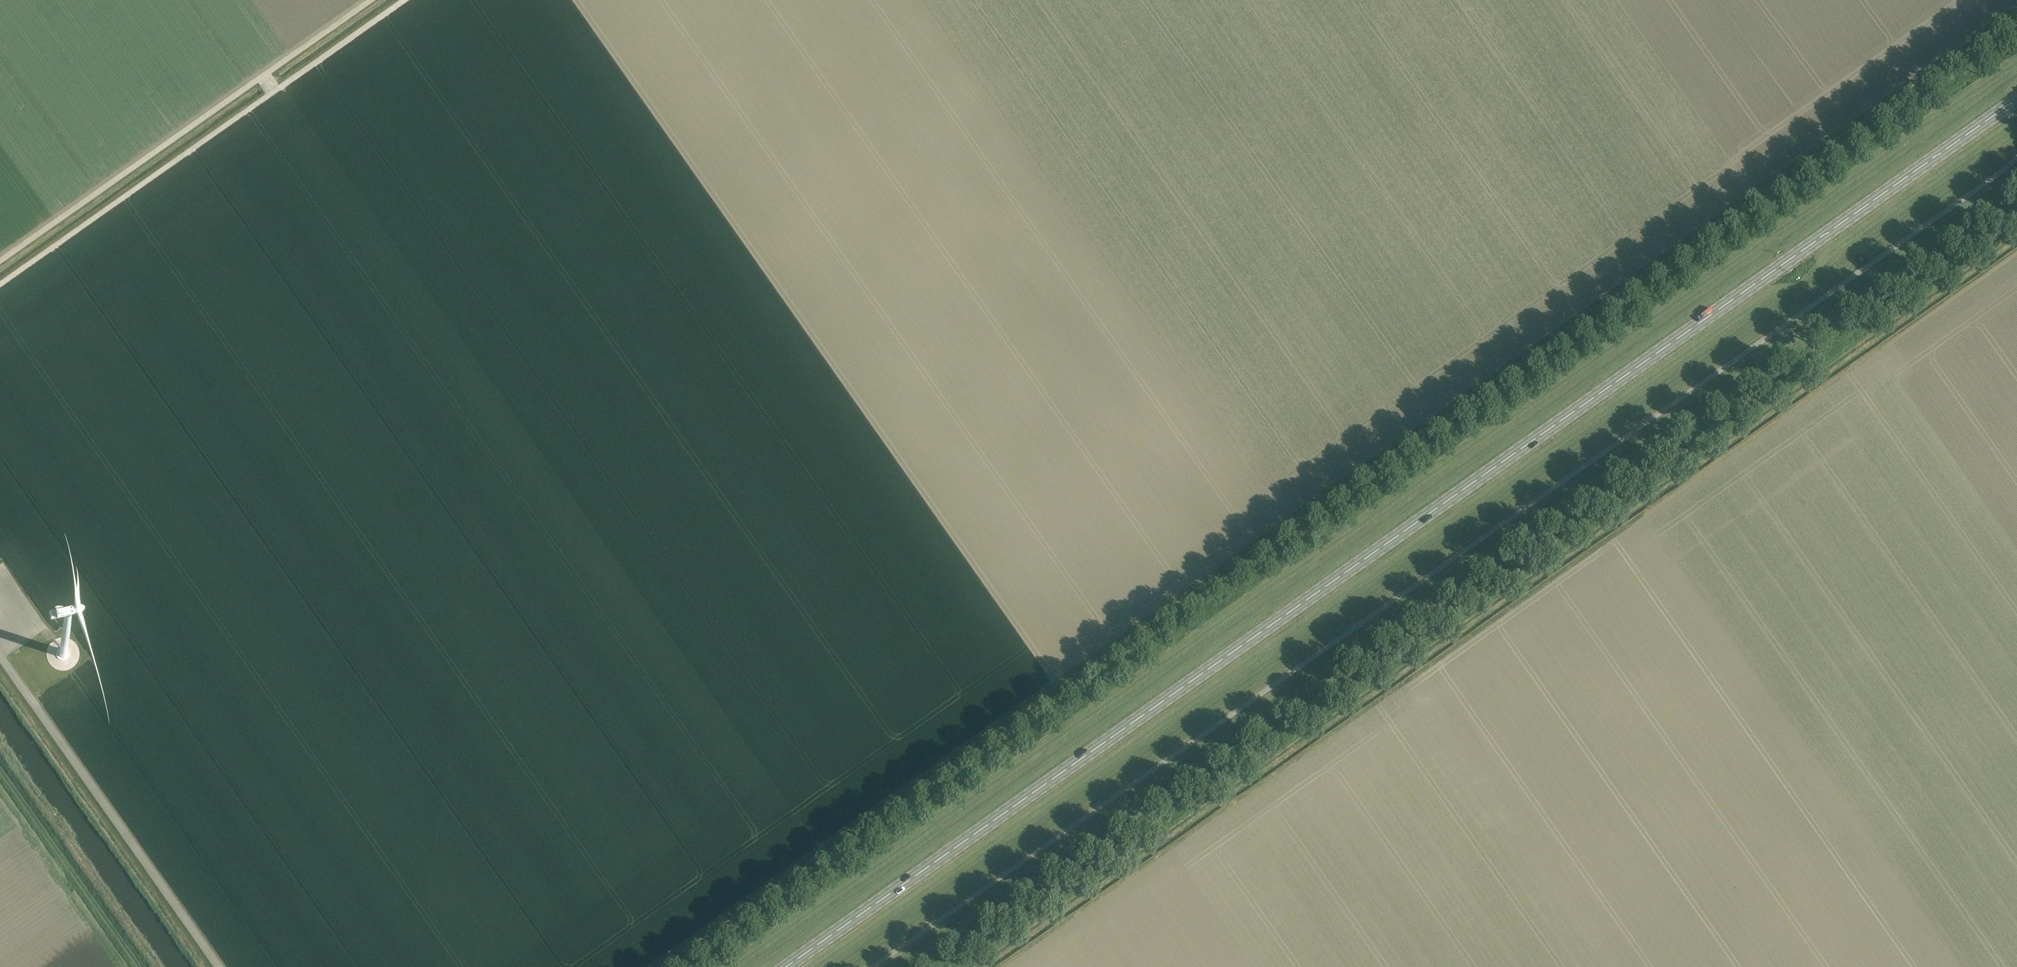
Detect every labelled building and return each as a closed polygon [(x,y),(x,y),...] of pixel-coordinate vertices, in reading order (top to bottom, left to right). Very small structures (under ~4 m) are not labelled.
[(59,654),(59,655),(59,656),(59,657),(60,657),(60,658),(61,658),(62,659),(63,659),(64,659),(65,658),(66,658),(66,657),(67,657),(67,656),(67,655),(68,654),(67,653),(67,652),(66,651),(65,650),(64,650),(63,650),(62,650),(61,650),(60,651),(59,652),(59,653),(59,654)]
